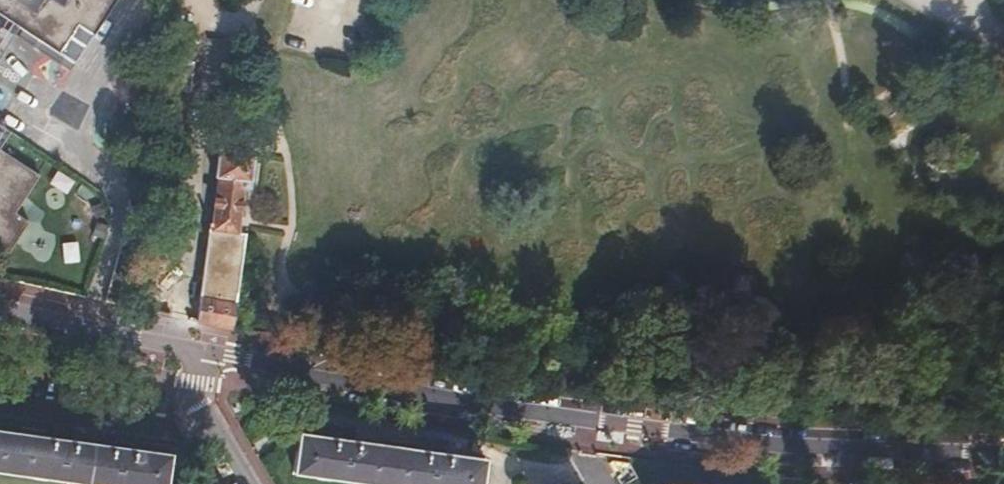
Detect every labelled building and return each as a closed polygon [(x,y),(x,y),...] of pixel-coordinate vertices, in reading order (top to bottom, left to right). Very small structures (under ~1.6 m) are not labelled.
[(74,58),(110,0),(0,0),(0,9),(74,58)] [(10,252),(30,220),(16,211),(40,173),(0,146),(0,250),(10,252)] [(256,155),(219,150),(196,315),(196,320),(233,325),(256,155)] [(58,426),(56,437),(70,439),(72,428),(58,426)] [(110,483),(163,483),(169,453),(128,447),(115,445),(70,439),(56,437),(0,428),(0,468),(110,483)] [(427,454),(353,443),(355,431),(339,429),(337,441),(301,435),(295,473),(371,483),(480,483),(484,462),(443,456),(445,444),(429,442),(427,454)] [(115,445),(128,447),(130,436),(117,434),(115,445)]
